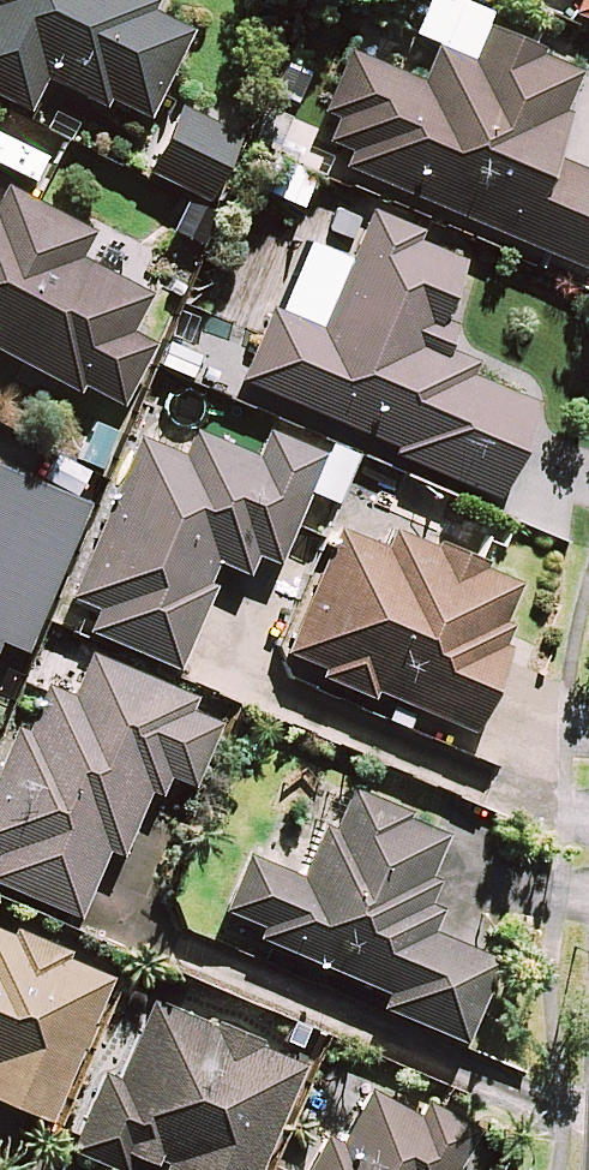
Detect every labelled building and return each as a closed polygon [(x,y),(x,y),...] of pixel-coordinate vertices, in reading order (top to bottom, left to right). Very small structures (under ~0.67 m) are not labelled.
[(24,111),(40,79),(139,128),(190,22),(146,0),(0,0),(0,100),(24,111)] [(448,0),(426,0),(411,36),(435,46),(419,84),(344,53),(309,138),(350,155),(343,171),(580,269),(588,248),(588,177),(543,158),(579,71),(478,29),(484,15),(448,0)] [(570,16),(588,24),(588,0),(576,0),(570,16)] [(234,138),(177,110),(146,173),(203,202),(234,138)] [(0,189),(0,355),(72,394),(77,386),(118,407),(150,347),(116,329),(133,295),(72,262),(86,235),(0,189)] [(464,262),(365,220),(350,257),(310,240),(277,318),(267,314),(238,383),(391,448),(388,454),(493,499),(535,400),(425,354),(464,262)] [(216,563),(244,575),(251,560),(271,568),(319,457),(268,435),(257,460),(194,433),(182,460),(136,440),(69,599),(98,611),(89,634),(171,669),(216,563)] [(22,655),(84,505),(0,471),(0,646),(22,655)] [(318,670),(313,681),(366,701),(369,693),(469,730),(524,581),(391,532),(384,553),(330,533),(283,658),(318,670)] [(146,791),(156,795),(164,776),(193,788),(224,716),(87,656),(68,700),(45,690),(23,740),(12,735),(0,762),(0,887),(72,918),(104,846),(119,852),(146,791)] [(445,835),(343,790),(302,882),(245,857),(216,920),(382,995),(377,1006),(458,1043),(495,962),(425,930),(440,896),(422,887),(445,835)] [(48,1125),(111,980),(0,931),(0,1104),(48,1125)] [(147,1002),(114,1082),(99,1076),(67,1152),(110,1169),(121,1169),(127,1155),(161,1169),(160,1169),(258,1169),(301,1065),(147,1002)] [(494,1140),(422,1102),(414,1117),(365,1091),(338,1141),(321,1132),(301,1169),(478,1169),(494,1140)]
